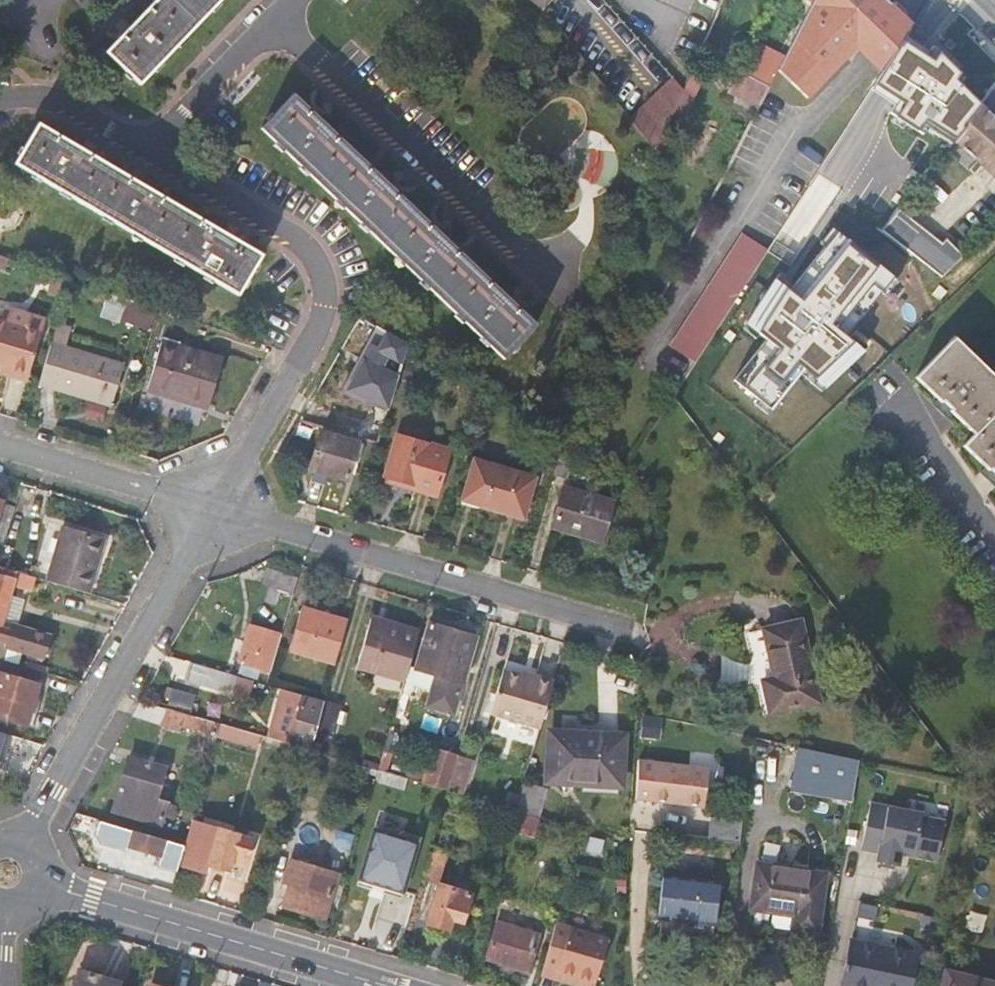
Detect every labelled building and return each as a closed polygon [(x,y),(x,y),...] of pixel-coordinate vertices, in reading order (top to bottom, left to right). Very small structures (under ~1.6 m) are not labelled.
[(140,17),(137,14),(131,13),(126,17),(123,19),(131,27),(107,52),(140,83),(182,39),(220,0),(156,0),(140,17)] [(541,9),(550,0),(531,0),(541,9)] [(883,0),(814,0),(784,59),(778,70),(808,100),(847,58),(846,56),(854,48),(882,75),(911,29),(912,28),(883,0)] [(930,169),(952,140),(963,127),(979,106),(986,97),(984,95),(994,83),(994,58),(960,25),(933,51),(955,71),(957,70),(969,80),(913,155),(930,169)] [(924,39),(911,29),(882,75),(876,83),(892,94),(920,53),(916,50),(924,39)] [(755,43),(740,71),(743,72),(770,86),(778,70),(784,59),(755,43)] [(770,86),(743,72),(730,99),(756,113),(770,86)] [(683,89),(671,77),(629,117),(655,151),(683,89)] [(878,96),(881,101),(887,101),(889,96),(886,91),(880,91),(878,96)] [(878,101),(869,94),(861,106),(871,112),(878,101)] [(295,159),(443,299),(503,356),(534,323),(513,303),(509,299),(514,298),(513,292),(513,286),(504,286),(500,290),(449,242),(454,237),(454,233),(454,229),(441,229),(441,235),(386,183),(391,183),(391,175),(391,171),(383,171),(378,175),(329,128),(334,123),(334,119),(334,115),(321,115),(321,120),(293,95),(262,128),(295,159)] [(952,140),(985,165),(994,176),(994,118),(979,106),(963,127),(952,140)] [(88,206),(159,249),(238,294),(261,256),(222,233),(227,224),(225,221),(219,220),(214,222),(211,227),(198,219),(152,192),(157,182),(153,180),(147,179),(143,181),(140,185),(82,151),(88,141),(86,140),(80,137),(74,139),(70,144),(38,125),(16,164),(76,200),(88,206)] [(882,229),(921,260),(938,238),(899,207),(882,229)] [(903,282),(921,260),(882,229),(832,291),(837,295),(826,306),(856,331),(866,318),(871,322),(880,309),(857,289),(878,262),(903,282)] [(742,235),(669,348),(694,364),(767,251),(742,235)] [(9,258),(0,256),(0,270),(5,271),(9,258)] [(70,279),(53,273),(46,294),(64,300),(70,279)] [(157,310),(128,299),(120,321),(149,331),(157,310)] [(29,375),(41,332),(0,320),(0,366),(29,375)] [(71,330),(57,326),(39,385),(111,407),(124,364),(66,348),(71,330)] [(390,404),(398,377),(380,367),(387,354),(402,363),(407,345),(387,333),(379,347),(374,345),(346,394),(368,407),(370,405),(390,404)] [(956,336),(916,376),(939,397),(942,401),(945,398),(953,408),(951,409),(955,413),(975,433),(965,445),(987,466),(990,469),(992,467),(994,470),(994,374),(956,336)] [(223,359),(161,341),(147,390),(208,408),(223,359)] [(853,356),(850,372),(861,373),(864,358),(853,356)] [(949,419),(955,413),(951,409),(953,408),(945,398),(942,401),(939,397),(933,402),(949,419)] [(321,431),(309,469),(348,480),(349,475),(354,477),(364,444),(321,431)] [(397,435),(386,475),(422,485),(420,491),(435,494),(448,449),(397,435)] [(576,448),(577,442),(564,435),(553,474),(568,478),(576,448)] [(597,459),(599,454),(584,446),(577,442),(576,448),(597,459)] [(474,459),(463,499),(522,517),(534,477),(474,459)] [(992,467),(990,469),(987,466),(981,472),(994,484),(994,470),(992,467)] [(764,484),(755,493),(764,503),(773,494),(764,484)] [(564,488),(553,527),(599,540),(610,501),(564,488)] [(1,552),(13,511),(15,507),(0,503),(0,552),(1,552)] [(63,526),(47,581),(62,586),(89,594),(105,538),(63,526)] [(34,588),(37,578),(0,567),(0,627),(13,582),(34,588)] [(296,579),(268,569),(263,584),(291,594),(296,579)] [(278,590),(268,587),(263,599),(272,603),(278,590)] [(289,649),(335,663),(347,620),(302,607),(289,649)] [(356,666),(404,680),(418,630),(402,624),(400,630),(370,619),(356,666)] [(763,679),(770,712),(817,701),(799,620),(763,628),(774,677),(763,679)] [(430,623),(415,669),(435,675),(426,706),(452,714),(475,638),(430,623)] [(3,659),(6,647),(44,658),(51,636),(11,625),(9,630),(0,627),(0,659),(3,659)] [(261,668),(270,671),(281,634),(250,625),(245,641),(242,650),(238,661),(241,662),(238,672),(258,678),(261,668)] [(232,647),(242,650),(245,641),(234,638),(232,647)] [(42,671),(3,659),(0,659),(0,715),(27,723),(42,671)] [(233,689),(236,675),(193,662),(189,679),(218,687),(218,684),(233,689)] [(522,674),(504,668),(490,715),(539,729),(553,679),(524,670),(522,674)] [(176,689),(173,700),(194,706),(197,695),(176,689)] [(268,737),(309,749),(323,701),(282,689),(268,737)] [(210,733),(214,721),(140,699),(131,715),(177,730),(178,723),(210,734),(210,733)] [(340,706),(323,701),(309,749),(326,754),(340,706)] [(210,733),(217,735),(221,723),(214,721),(210,733)] [(217,735),(306,761),(309,749),(268,737),(221,723),(217,735)] [(549,730),(546,781),(621,785),(623,734),(549,730)] [(12,736),(0,732),(0,755),(6,757),(12,736)] [(859,758),(799,746),(793,789),(852,799),(859,758)] [(322,765),(326,754),(309,749),(306,761),(322,765)] [(434,753),(425,783),(446,789),(455,756),(434,750),(434,753)] [(335,769),(339,757),(326,754),(322,765),(335,769)] [(473,762),(455,756),(446,789),(463,795),(473,762)] [(129,758),(113,810),(160,824),(166,803),(154,800),(163,768),(129,758)] [(708,768),(638,760),(636,800),(704,806),(708,768)] [(403,789),(406,778),(378,769),(375,780),(403,789)] [(546,789),(523,783),(515,809),(538,816),(546,789)] [(981,807),(971,795),(963,802),(973,813),(981,807)] [(924,813),(871,802),(862,847),(879,851),(877,860),(899,865),(902,852),(937,860),(945,820),(923,816),(924,813)] [(537,819),(516,812),(513,825),(535,831),(537,819)] [(742,820),(710,817),(708,839),(740,843),(742,820)] [(185,845),(109,822),(100,820),(95,833),(101,843),(125,850),(127,845),(162,855),(159,866),(178,871),(185,845)] [(238,834),(218,828),(192,820),(185,845),(180,864),(206,872),(208,864),(228,870),(231,861),(244,864),(251,839),(238,835),(238,834)] [(403,892),(419,836),(404,832),(399,835),(373,828),(358,879),(403,892)] [(355,834),(337,830),(332,847),(350,852),(355,834)] [(535,835),(524,831),(520,843),(532,847),(535,835)] [(448,851),(430,845),(420,877),(438,882),(448,851)] [(291,882),(284,905),(324,916),(336,874),(290,860),(284,880),(291,882)] [(758,862),(751,907),(795,915),(793,930),(818,933),(827,872),(758,862)] [(668,905),(667,919),(713,925),(719,880),(663,874),(660,905),(668,905)] [(439,884),(428,923),(449,929),(452,918),(462,922),(470,893),(439,884)] [(496,922),(486,957),(529,969),(539,934),(496,922)] [(611,938),(557,922),(542,972),(558,977),(560,969),(599,979),(611,938)] [(842,985),(911,985),(918,953),(851,938),(842,985)] [(599,979),(560,969),(558,977),(587,985),(597,985),(599,979)] [(942,985),(994,985),(994,982),(947,970),(942,985)] [(75,985),(116,985),(117,982),(79,971),(75,985)]
